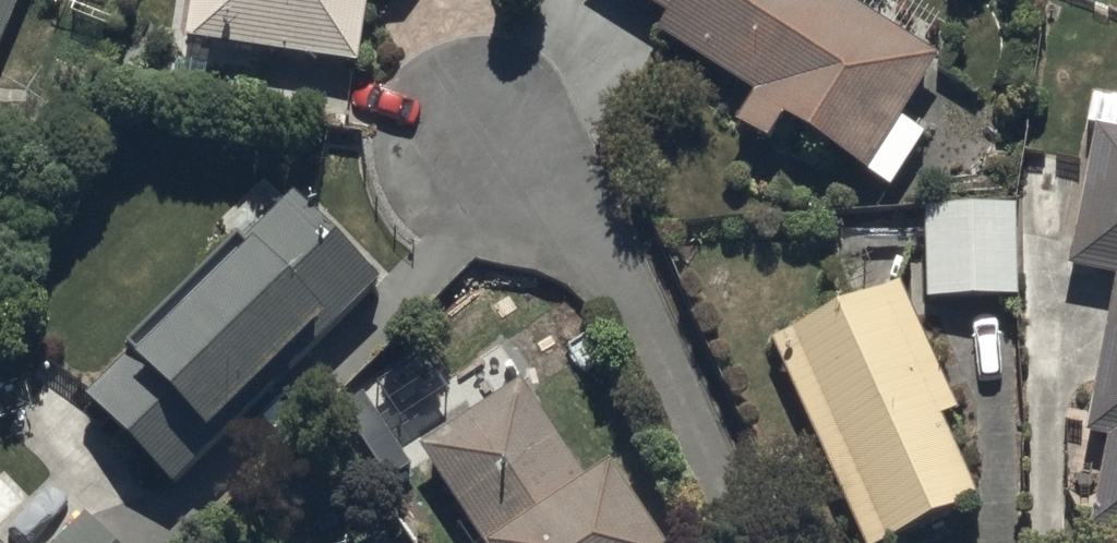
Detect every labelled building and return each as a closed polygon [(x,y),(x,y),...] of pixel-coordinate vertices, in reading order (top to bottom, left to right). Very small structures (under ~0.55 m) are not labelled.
[(16,0),(0,0),(0,34),(16,0)] [(186,28),(355,58),(364,0),(190,0),(186,28)] [(863,165),(936,51),(858,0),(653,0),(663,7),(656,24),(752,86),(737,115),(767,134),(782,111),(807,122),(863,165)] [(1097,118),(1067,262),(1116,272),(1116,122),(1097,118)] [(289,188),(84,390),(168,476),(379,280),(289,188)] [(1008,196),(920,200),(924,295),(1013,290),(1008,196)] [(774,333),(874,542),(981,493),(943,411),(963,405),(900,273),(774,333)] [(1086,423),(1108,428),(1091,513),(1116,518),(1116,274),(1086,423)] [(423,441),(490,542),(678,542),(612,442),(582,461),(525,375),(423,441)] [(84,510),(51,542),(117,542),(84,510)] [(375,517),(334,542),(391,542),(375,517)]
